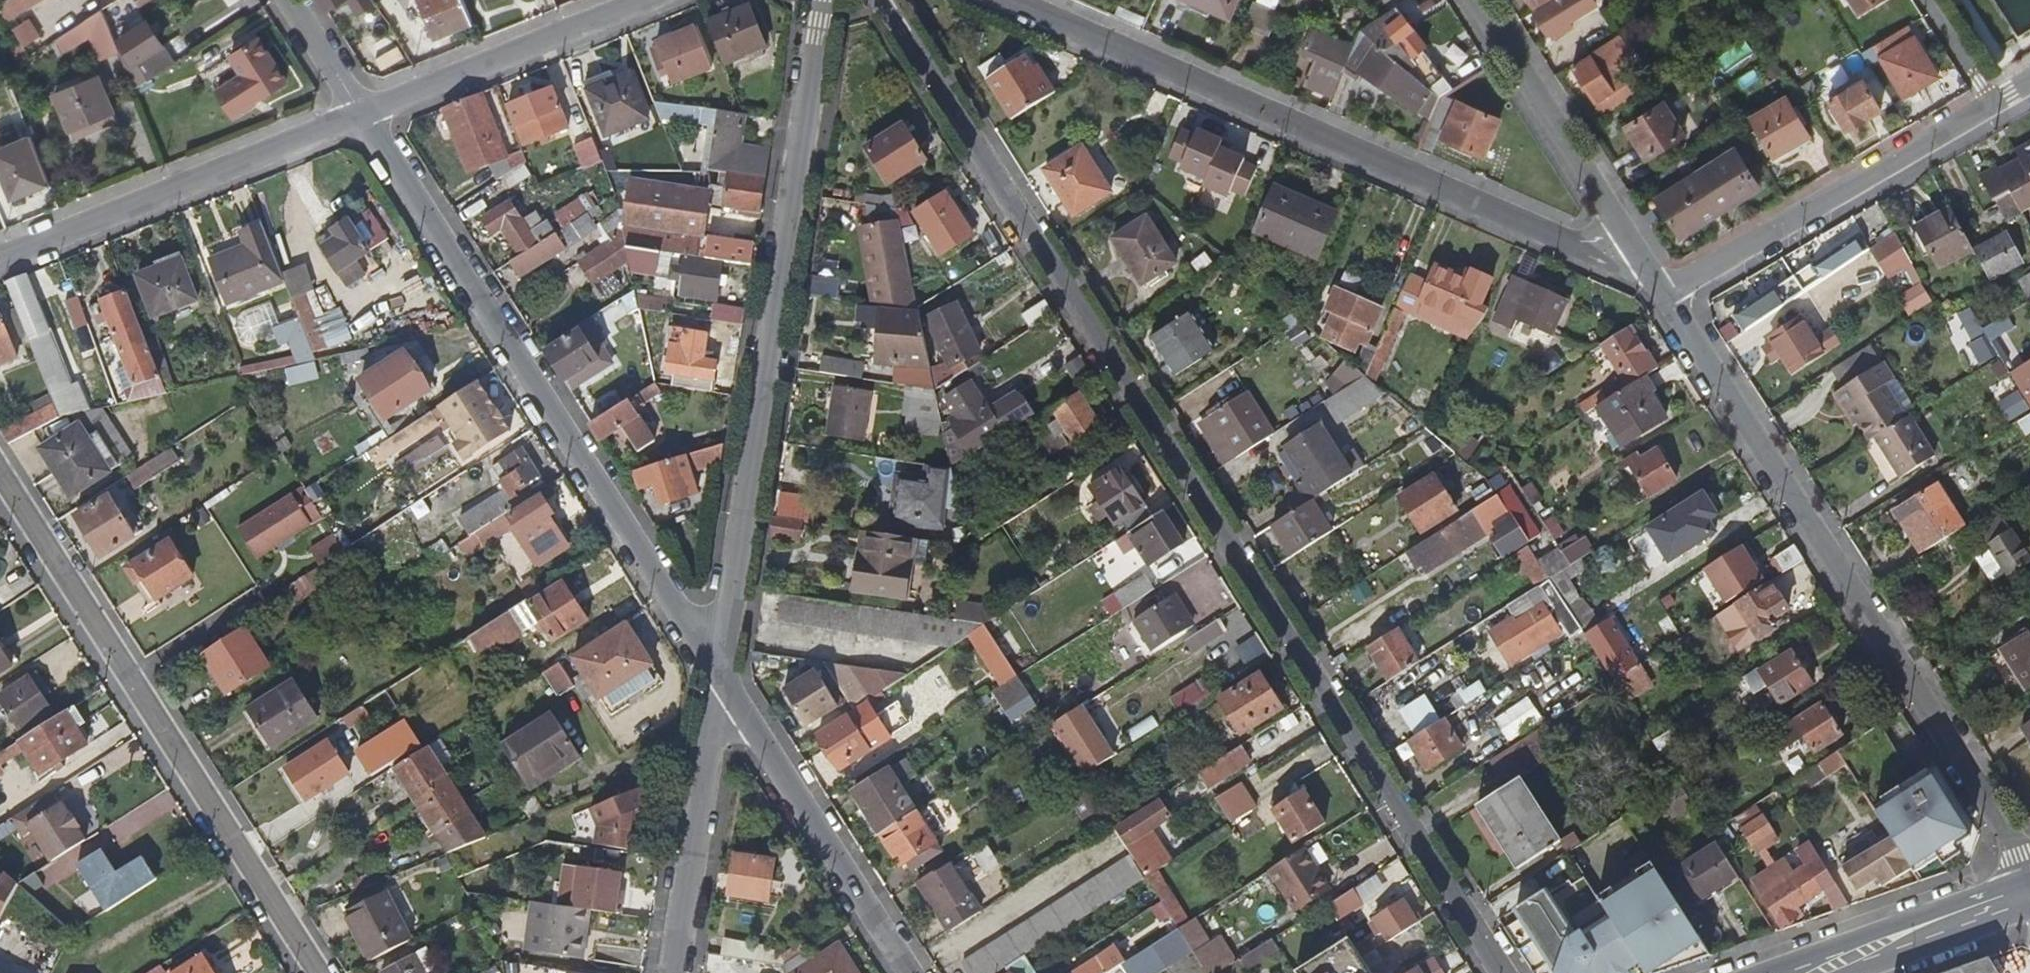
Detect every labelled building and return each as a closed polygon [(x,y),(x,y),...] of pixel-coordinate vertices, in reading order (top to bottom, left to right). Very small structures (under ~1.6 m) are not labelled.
[(14,0),(9,0),(0,5),(0,10),(4,16),(18,6),(14,0)] [(328,13),(347,0),(319,0),(328,13)] [(371,9),(386,0),(365,0),(371,9)] [(475,26),(465,0),(422,0),(438,41),(475,26)] [(1239,0),(1184,0),(1230,20),(1239,0)] [(1257,2),(1274,10),(1276,10),(1280,0),(1258,0),(1257,2)] [(1308,0),(1306,0),(1299,5),(1305,14),(1313,8),(1308,0)] [(1409,0),(1382,0),(1390,12),(1395,9),(1409,0)] [(1594,5),(1591,0),(1559,0),(1537,14),(1550,34),(1570,21),(1594,5)] [(1861,15),(1887,0),(1852,0),(1861,15)] [(1254,1),(1242,27),(1261,36),(1262,34),(1274,10),(1257,2),(1254,1)] [(749,7),(708,23),(725,65),(765,49),(749,7)] [(1423,51),(1395,9),(1390,12),(1360,31),(1415,78),(1421,71),(1409,60),(1423,51)] [(103,10),(86,21),(99,57),(119,50),(103,10)] [(1274,10),(1262,34),(1269,37),(1280,12),(1276,10),(1274,10)] [(1570,21),(1550,34),(1554,41),(1575,28),(1570,21)] [(175,66),(148,25),(122,42),(136,65),(127,71),(135,91),(156,78),(175,66)] [(1332,98),(1346,64),(1354,44),(1314,27),(1304,49),(1311,54),(1315,43),(1323,47),(1307,86),(1332,98)] [(669,77),(671,84),(712,67),(696,28),(656,43),(657,47),(650,50),(663,80),(669,77)] [(21,37),(29,51),(45,43),(37,29),(21,37)] [(398,31),(370,49),(377,60),(402,44),(398,31)] [(1430,119),(1439,99),(1415,78),(1360,31),(1354,44),(1346,64),(1358,72),(1361,67),(1430,119)] [(1573,66),(1605,117),(1642,94),(1623,62),(1629,58),(1616,38),(1573,66)] [(1905,98),(1939,77),(1916,38),(1880,60),(1905,98)] [(260,41),(232,58),(244,77),(218,92),(232,118),(285,83),(260,41)] [(1298,83),(1307,86),(1323,47),(1315,43),(1311,54),(1298,83)] [(1447,71),(1467,58),(1477,74),(1481,72),(1464,47),(1441,61),(1447,71)] [(1439,99),(1443,96),(1451,91),(1423,51),(1409,60),(1421,71),(1415,78),(1439,99)] [(987,80),(1012,120),(1043,100),(1056,92),(1044,72),(1039,76),(1033,66),(1025,55),(987,80)] [(1777,56),(1760,67),(1771,83),(1787,73),(1777,56)] [(1455,88),(1477,74),(1467,58),(1447,71),(1445,73),(1455,88)] [(1038,62),(1033,66),(1039,76),(1044,72),(1038,62)] [(38,77),(33,65),(18,71),(23,83),(38,77)] [(1798,70),(1789,75),(1797,88),(1806,82),(1798,70)] [(78,88),(103,78),(100,72),(57,87),(60,96),(78,88)] [(585,84),(588,91),(616,80),(613,73),(585,84)] [(616,80),(588,91),(607,137),(646,121),(628,75),(616,80)] [(73,130),(116,113),(103,78),(78,88),(60,96),(73,130)] [(1848,130),(1882,109),(1863,79),(1830,100),(1848,130)] [(1810,100),(1821,92),(1815,82),(1803,89),(1810,100)] [(550,91),(508,108),(525,148),(568,129),(550,91)] [(480,94),(443,109),(469,174),(494,164),(501,180),(503,179),(528,163),(523,151),(507,158),(480,94)] [(1417,150),(1430,156),(1453,101),(1443,96),(1439,99),(1430,119),(1417,150)] [(1812,136),(1789,97),(1751,120),(1776,158),(1812,136)] [(1684,136),(1665,104),(1657,109),(1651,100),(1634,111),(1640,120),(1626,128),(1647,159),(1684,136)] [(678,121),(680,105),(653,101),(660,118),(678,121)] [(1485,157),(1501,120),(1457,102),(1441,138),(1485,157)] [(744,144),(748,116),(746,116),(680,105),(678,121),(717,127),(711,170),(730,172),(766,178),(769,157),(743,153),(744,144)] [(119,120),(116,113),(73,130),(76,138),(119,120)] [(927,161),(903,124),(867,147),(890,185),(927,161)] [(1184,131),(1172,159),(1181,163),(1179,168),(1205,180),(1202,188),(1229,198),(1232,191),(1247,197),(1259,170),(1245,163),(1247,160),(1228,152),(1220,148),(1223,142),(1196,130),(1194,136),(1184,131)] [(602,162),(593,139),(573,147),(582,170),(602,162)] [(30,141),(0,153),(0,183),(9,202),(47,187),(30,141)] [(1231,145),(1223,142),(1220,148),(1228,152),(1231,145)] [(769,157),(771,148),(744,144),(743,153),(769,157)] [(2016,152),(2021,161),(1999,172),(1998,169),(1979,179),(1997,209),(2012,201),(2021,218),(2029,213),(2029,144),(2016,152)] [(1072,216),(1110,193),(1082,149),(1045,172),(1072,216)] [(1759,189),(1735,152),(1658,200),(1681,237),(1759,189)] [(533,176),(528,163),(503,179),(511,191),(513,193),(523,186),(521,184),(533,176)] [(760,218),(766,178),(730,172),(728,186),(724,213),(760,218)] [(753,265),(756,244),(706,236),(709,210),(724,213),(728,186),(714,183),(713,180),(710,179),(697,176),(695,189),(608,176),(616,197),(620,215),(626,246),(722,260),(753,265)] [(1317,260),(1337,216),(1278,190),(1258,233),(1317,260)] [(554,216),(564,230),(589,214),(599,207),(589,192),(554,216)] [(940,255),(972,235),(946,193),(915,214),(940,255)] [(522,222),(510,203),(483,220),(493,236),(503,229),(520,255),(554,233),(548,223),(546,224),(531,235),(522,222)] [(897,209),(860,204),(865,229),(880,301),(917,306),(897,209)] [(599,207),(589,214),(594,221),(606,215),(600,207),(599,207)] [(370,208),(349,222),(370,254),(391,240),(370,208)] [(1974,253),(1952,211),(1918,229),(1941,271),(1974,253)] [(537,212),(522,222),(531,235),(546,224),(537,212)] [(564,230),(511,264),(521,279),(597,229),(599,228),(594,221),(589,214),(564,230)] [(626,246),(620,215),(599,228),(597,229),(603,239),(607,237),(612,243),(603,248),(590,257),(586,251),(577,258),(580,263),(578,265),(602,301),(620,288),(612,275),(630,263),(626,246)] [(1175,266),(1147,219),(1113,240),(1142,286),(1175,266)] [(370,254),(349,222),(319,243),(348,289),(363,280),(354,265),(370,254)] [(283,277),(262,224),(240,233),(246,249),(210,264),(229,306),(286,284),(283,277)] [(880,301),(865,229),(857,231),(872,303),(881,305),(880,301)] [(1913,263),(1896,235),(1870,251),(1888,279),(1913,263)] [(2007,236),(1974,253),(1989,281),(2022,264),(2007,236)] [(607,237),(603,239),(599,241),(603,248),(612,243),(607,237)] [(1732,314),(1743,331),(1860,257),(1867,252),(1857,237),(1812,267),(1811,266),(1776,288),(1776,287),(1732,314)] [(717,300),(722,260),(626,246),(630,263),(631,266),(656,269),(655,275),(673,277),(683,279),(681,294),(717,300)] [(181,258),(138,275),(155,317),(198,299),(181,258)] [(296,272),(283,277),(286,284),(294,302),(306,297),(322,338),(331,334),(305,268),(296,272)] [(1487,322),(1490,313),(1484,310),(1495,283),(1473,273),(1469,282),(1458,278),(1437,269),(1432,281),(1413,274),(1405,293),(1378,354),(1368,379),(1377,387),(1405,322),(1402,320),(1407,310),(1423,317),(1427,304),(1472,324),(1479,330),(1487,322)] [(1469,282),(1473,273),(1467,271),(1464,275),(1460,273),(1458,278),(1469,282)] [(27,275),(7,283),(18,312),(29,339),(52,397),(57,409),(62,422),(73,419),(92,414),(82,389),(72,392),(27,275)] [(673,277),(655,275),(655,288),(672,291),(673,277)] [(2021,281),(2029,297),(2029,276),(2021,281)] [(848,282),(812,277),(810,294),(845,299),(848,282)] [(1554,337),(1568,303),(1517,281),(1499,323),(1517,332),(1522,323),(1554,337)] [(1919,286),(1897,302),(1908,318),(1931,302),(1919,286)] [(1368,346),(1381,311),(1338,292),(1329,311),(1336,315),(1325,341),(1356,354),(1361,344),(1368,346)] [(148,341),(130,296),(105,307),(108,315),(97,321),(100,331),(112,326),(131,371),(121,376),(132,404),(170,395),(160,371),(152,351),(148,341)] [(300,319),(315,355),(327,349),(353,340),(349,327),(331,334),(322,338),(306,297),(294,302),(300,319)] [(638,298),(641,311),(665,315),(667,302),(638,298)] [(90,329),(79,301),(67,305),(77,332),(90,329)] [(1030,330),(1053,315),(1044,301),(1022,315),(1030,330)] [(1427,304),(1423,317),(1467,341),(1479,330),(1472,324),(1427,304)] [(877,360),(930,368),(918,310),(885,305),(877,360)] [(933,382),(935,391),(953,379),(966,371),(971,367),(967,360),(976,355),(957,305),(928,317),(947,367),(932,376),(933,382)] [(743,326),(746,312),(715,307),(713,321),(743,326)] [(1980,328),(1971,310),(1957,316),(1966,335),(1963,336),(1969,348),(1987,338),(1982,327),(1980,328)] [(29,339),(18,312),(11,315),(21,342),(29,339)] [(18,358),(0,315),(0,365),(18,358)] [(1214,353),(1190,315),(1152,339),(1177,377),(1214,353)] [(1303,323),(1293,315),(1275,327),(1282,337),(1288,333),(1303,323)] [(545,355),(563,385),(574,377),(579,384),(609,365),(600,350),(607,345),(590,318),(576,327),(579,332),(545,355)] [(1791,374),(1837,344),(1828,329),(1813,339),(1799,318),(1768,338),(1771,343),(1764,348),(1772,360),(1779,356),(1791,374)] [(297,366),(317,361),(315,355),(300,319),(274,330),(281,346),(288,343),(294,357),(297,366)] [(2002,320),(1984,330),(1991,341),(2008,331),(2002,320)] [(1314,339),(1303,323),(1288,333),(1298,349),(1314,339)] [(1640,339),(1632,327),(1627,331),(1635,342),(1640,339)] [(675,387),(714,393),(718,363),(707,361),(710,336),(689,331),(687,345),(672,344),(666,385),(675,387)] [(1650,376),(1660,370),(1640,339),(1635,342),(1627,331),(1602,347),(1623,379),(1629,389),(1638,384),(1650,376)] [(157,337),(148,341),(152,351),(161,347),(157,337)] [(152,351),(160,371),(168,366),(161,347),(152,351)] [(373,360),(372,349),(342,355),(344,367),(373,360)] [(389,422),(433,393),(404,350),(361,377),(389,422)] [(1366,350),(1356,369),(1368,379),(1378,354),(1366,350)] [(1078,388),(1093,378),(1079,355),(1063,365),(1078,388)] [(245,368),(246,377),(297,366),(294,357),(245,368)] [(824,358),(821,373),(862,380),(864,364),(824,358)] [(971,367),(966,371),(972,379),(986,370),(981,361),(971,367)] [(1356,369),(1348,362),(1327,384),(1337,398),(1368,379),(1356,369)] [(2011,375),(2003,362),(1992,370),(2000,382),(2011,375)] [(321,380),(317,363),(288,370),(291,387),(321,380)] [(2029,408),(2029,363),(2011,375),(2021,392),(2029,408)] [(1857,423),(1870,444),(1875,440),(1905,421),(1902,418),(1885,390),(1895,384),(1882,365),(1833,396),(1844,413),(1849,410),(1857,423)] [(453,400),(481,382),(472,368),(445,386),(453,400)] [(1650,376),(1638,384),(1648,400),(1660,392),(1650,376)] [(907,387),(935,391),(933,382),(903,378),(902,386),(907,387)] [(943,429),(950,466),(1031,413),(1020,396),(1013,395),(989,410),(976,388),(964,395),(953,379),(935,391),(940,417),(957,409),(962,416),(943,429)] [(1387,396),(1377,387),(1368,379),(1337,398),(1336,398),(1350,419),(1387,396)] [(1629,389),(1623,379),(1579,406),(1586,417),(1598,409),(1629,389)] [(590,426),(600,443),(623,429),(641,455),(657,444),(636,411),(662,394),(674,395),(675,387),(666,385),(656,383),(590,426)] [(1885,390),(1902,418),(1914,411),(1896,383),(1895,384),(1885,390)] [(1648,400),(1638,384),(1629,389),(1598,409),(1614,434),(1622,447),(1624,449),(1664,424),(1648,400)] [(858,393),(826,387),(818,433),(850,439),(858,393)] [(907,419),(941,424),(940,417),(935,391),(907,387),(902,418),(907,419)] [(2021,392),(1999,405),(2011,425),(2017,421),(2029,413),(2029,408),(2021,392)] [(1099,424),(1080,393),(1053,411),(1031,426),(1050,457),(1073,442),(1099,424)] [(1209,418),(1236,461),(1274,437),(1247,395),(1209,418)] [(478,411),(490,403),(485,396),(447,419),(471,458),(510,433),(503,424),(492,432),(478,411)] [(57,409),(52,397),(32,408),(38,419),(57,409)] [(503,424),(490,403),(478,411),(492,432),(503,424)] [(8,434),(3,436),(9,447),(62,422),(57,409),(38,419),(19,428),(8,434)] [(258,417),(253,409),(240,417),(245,425),(258,417)] [(1852,426),(1857,423),(1849,410),(1844,413),(1852,426)] [(97,413),(92,414),(73,419),(79,430),(45,452),(74,498),(128,463),(97,413)] [(391,440),(382,446),(389,456),(439,424),(433,413),(391,440)] [(2017,421),(2028,438),(2029,437),(2029,413),(2017,421)] [(1201,423),(1228,466),(1236,461),(1209,418),(1201,423)] [(1905,421),(1875,440),(1900,481),(1934,459),(1910,418),(1905,421)] [(941,424),(907,419),(904,436),(940,441),(941,424)] [(275,420),(265,427),(276,445),(286,438),(275,420)] [(8,434),(19,428),(15,422),(4,428),(8,434)] [(1462,431),(1451,425),(1440,440),(1469,461),(1483,443),(1463,430),(1462,431)] [(1294,477),(1311,503),(1328,492),(1354,476),(1343,459),(1323,427),(1287,450),(1288,452),(1280,457),(1286,466),(1294,477)] [(382,446),(391,440),(384,431),(356,449),(362,459),(382,446)] [(1622,447),(1614,434),(1606,440),(1614,452),(1622,447)] [(1445,451),(1436,438),(1427,444),(1435,457),(1445,451)] [(294,452),(288,443),(278,449),(283,456),(285,459),(294,452)] [(710,466),(722,465),(725,446),(705,452),(710,466)] [(1357,449),(1343,459),(1354,476),(1368,467),(1357,449)] [(172,450),(125,480),(135,495),(181,466),(172,450)] [(507,516),(549,489),(525,451),(501,466),(509,478),(502,483),(506,488),(461,518),(473,538),(475,537),(507,516)] [(1632,470),(1659,453),(1657,451),(1640,461),(1637,455),(1619,467),(1624,474),(1632,470)] [(705,452),(636,474),(641,491),(655,486),(662,508),(684,501),(676,477),(710,466),(705,452)] [(1651,501),(1678,484),(1659,453),(1632,470),(1651,501)] [(951,469),(930,465),(927,483),(903,480),(896,522),(929,528),(929,530),(942,531),(947,502),(958,504),(951,469)] [(976,481),(971,466),(954,471),(958,486),(976,481)] [(1294,477),(1286,466),(1282,468),(1290,480),(1294,477)] [(1126,533),(1152,516),(1120,467),(1090,488),(1098,501),(1107,517),(1112,524),(1118,520),(1126,533)] [(1423,533),(1456,513),(1434,480),(1402,500),(1423,533)] [(1472,493),(1482,507),(1495,499),(1486,484),(1472,493)] [(1496,499),(1524,543),(1543,532),(1513,487),(1497,498),(1496,499)] [(1893,516),(1919,558),(1929,552),(1952,538),(1963,530),(1937,487),(1893,516)] [(1275,526),(1295,557),(1334,533),(1320,509),(1333,500),(1328,492),(1311,503),(1275,526)] [(258,561),(313,526),(293,497),(238,531),(258,561)] [(1711,516),(1699,498),(1645,533),(1665,564),(1714,532),(1706,519),(1711,516)] [(1500,537),(1492,541),(1502,556),(1524,543),(1496,499),(1495,499),(1482,507),(1413,550),(1420,559),(1435,550),(1437,552),(1441,557),(1492,525),(1500,537)] [(137,541),(111,500),(78,521),(105,562),(137,541)] [(509,520),(507,516),(475,537),(483,549),(514,529),(541,569),(568,551),(548,521),(553,518),(542,500),(509,520)] [(1107,517),(1098,501),(1087,510),(1096,524),(1107,517)] [(214,522),(205,509),(193,516),(202,530),(214,522)] [(1180,544),(1165,519),(1160,511),(1152,516),(1126,533),(1113,541),(1121,555),(1135,547),(1147,566),(1165,554),(1180,544)] [(1541,525),(1556,537),(1564,526),(1549,515),(1541,525)] [(803,522),(775,517),(772,536),(801,540),(803,522)] [(2006,575),(2009,580),(2029,566),(2029,561),(2004,519),(1981,534),(1990,550),(2006,575)] [(1413,550),(1408,553),(1417,568),(1422,567),(1426,573),(1489,536),(1492,541),(1500,537),(1492,525),(1441,557),(1437,552),(1435,550),(1420,559),(1413,550)] [(191,533),(187,526),(178,532),(182,539),(191,533)] [(967,547),(963,529),(952,532),(954,545),(967,547)] [(910,564),(914,539),(864,531),(856,581),(906,590),(910,564)] [(343,532),(334,537),(343,551),(352,546),(343,532)] [(345,553),(343,551),(334,537),(334,536),(309,552),(320,569),(335,559),(345,553)] [(483,549),(475,537),(473,538),(460,546),(468,558),(483,549)] [(928,568),(932,541),(914,539),(910,564),(928,568)] [(432,564),(451,552),(444,541),(427,553),(432,564)] [(1585,541),(1562,554),(1571,568),(1580,562),(1593,554),(1585,541)] [(194,579),(170,543),(128,571),(151,607),(194,579)] [(1727,605),(1764,582),(1749,558),(1753,555),(1747,545),(1706,572),(1727,605)] [(1805,562),(1795,547),(1774,560),(1784,575),(1805,562)] [(1540,587),(1549,581),(1537,562),(1528,548),(1515,556),(1527,575),(1536,590),(1540,587)] [(1559,549),(1537,562),(1549,581),(1571,568),(1562,554),(1559,549)] [(1994,583),(2006,575),(1990,550),(1978,559),(1994,583)] [(1523,578),(1527,575),(1515,556),(1511,559),(1523,578)] [(320,569),(284,592),(293,607),(344,574),(335,559),(320,569)] [(1158,582),(1165,596),(1179,589),(1194,623),(1228,608),(1207,560),(1158,582)] [(1586,571),(1580,562),(1571,568),(1549,581),(1555,591),(1569,582),(1586,571)] [(1124,607),(1154,588),(1145,574),(1115,593),(1124,607)] [(531,601),(542,594),(532,579),(521,586),(531,601)] [(1581,602),(1569,582),(1555,591),(1564,604),(1582,632),(1598,623),(1583,600),(1581,602)] [(1790,611),(1772,583),(1707,624),(1717,639),(1716,648),(1720,655),(1728,657),(1731,661),(1770,636),(1764,627),(1790,611)] [(532,607),(528,603),(470,640),(483,660),(542,623),(556,644),(588,622),(565,586),(532,607)] [(1551,604),(1540,587),(1536,590),(1510,606),(1516,617),(1508,622),(1511,628),(1495,639),(1512,666),(1529,656),(1546,645),(1562,635),(1545,608),(1551,604)] [(801,597),(783,594),(779,621),(948,648),(967,635),(983,625),(953,620),(801,597)] [(1187,628),(1168,596),(1135,619),(1153,650),(1187,628)] [(982,618),(979,604),(956,600),(953,620),(983,625),(982,618)] [(1553,612),(1571,640),(1582,632),(1564,604),(1553,612)] [(1226,630),(1218,618),(1195,633),(1203,645),(1226,630)] [(992,619),(983,625),(1004,658),(1012,653),(1014,652),(992,619)] [(1606,643),(1594,651),(1615,683),(1639,667),(1610,622),(1598,630),(1606,643)] [(665,683),(629,625),(577,659),(585,672),(571,682),(575,688),(584,702),(598,693),(613,716),(630,705),(627,700),(644,689),(647,695),(665,683)] [(1004,658),(983,625),(967,635),(1000,688),(1017,677),(1004,658)] [(2028,694),(2029,693),(2029,640),(2028,638),(2023,630),(2002,644),(2007,652),(2002,655),(2028,694)] [(1368,648),(1389,682),(1418,664),(1396,631),(1368,648)] [(1589,643),(1582,632),(1571,640),(1566,642),(1574,653),(1589,643)] [(270,670),(247,633),(204,660),(228,698),(270,670)] [(0,645),(0,676),(21,663),(9,644),(2,648),(0,645)] [(1529,656),(1534,663),(1551,652),(1546,645),(1529,656)] [(1025,672),(1012,653),(1004,658),(1017,677),(1025,672)] [(1793,653),(1762,674),(1770,687),(1784,707),(1815,687),(1793,653)] [(1662,667),(1655,657),(1639,667),(1649,682),(1624,698),(1628,704),(1656,687),(1648,676),(1662,667)] [(866,701),(905,676),(841,664),(866,701)] [(571,682),(560,665),(545,674),(561,697),(575,688),(571,682)] [(1615,683),(1624,698),(1649,682),(1639,667),(1615,683)] [(837,707),(813,672),(782,692),(805,728),(837,707)] [(38,673),(30,678),(43,700),(51,694),(38,673)] [(1170,689),(1177,707),(1209,694),(1202,676),(1170,689)] [(1282,709),(1260,676),(1220,702),(1242,735),(1282,709)] [(1000,688),(993,692),(1005,710),(1028,695),(1017,677),(1000,688)] [(43,700),(30,678),(0,697),(21,729),(50,711),(43,700)] [(273,751),(318,723),(294,684),(243,716),(252,732),(262,732),(273,751)] [(391,698),(388,692),(353,714),(358,722),(366,716),(365,715),(391,698)] [(873,699),(877,706),(887,699),(883,693),(873,699)] [(1508,741),(1541,719),(1525,695),(1492,718),(1508,741)] [(857,759),(895,734),(882,714),(877,706),(873,699),(817,736),(837,767),(854,756),(857,759)] [(1065,717),(1054,701),(1038,711),(1049,728),(1053,725),(1065,717)] [(1080,707),(1113,758),(1132,746),(1119,728),(1110,735),(1088,702),(1080,707)] [(899,703),(882,714),(895,734),(912,723),(899,703)] [(1086,776),(1113,758),(1080,707),(1065,717),(1053,725),(1086,776)] [(1822,758),(1847,742),(1824,707),(1779,736),(1791,756),(1812,743),(1822,758)] [(66,713),(0,755),(0,774),(4,772),(1,767),(27,750),(43,775),(46,780),(72,764),(68,759),(87,746),(76,729),(85,724),(74,708),(66,713)] [(1298,723),(1292,715),(1279,724),(1285,732),(1298,723)] [(504,749),(526,783),(561,761),(564,767),(579,757),(554,717),(504,749)] [(422,746),(405,719),(353,753),(370,779),(422,746)] [(1445,719),(1410,741),(1429,770),(1464,748),(1445,719)] [(1086,776),(1053,725),(1049,728),(1081,779),(1086,776)] [(1907,772),(1879,728),(1838,754),(1844,764),(1890,834),(1895,842),(1915,873),(1916,874),(1939,860),(1944,851),(1954,844),(1957,848),(1979,834),(1930,757),(1907,772)] [(1540,730),(1494,760),(1510,785),(1556,756),(1540,730)] [(1675,730),(1653,743),(1660,754),(1668,765),(1683,756),(1684,745),(1675,730)] [(456,761),(442,740),(425,751),(439,772),(456,761)] [(309,804),(351,775),(332,745),(289,773),(309,804)] [(1254,761),(1244,746),(1200,774),(1210,788),(1254,761)] [(425,751),(393,772),(414,804),(446,783),(439,772),(425,751)] [(1844,764),(1838,754),(1802,777),(1810,788),(1828,777),(1827,774),(1844,764)] [(1672,773),(1680,784),(1694,775),(1687,764),(1672,773)] [(851,792),(880,835),(915,813),(886,770),(851,792)] [(1103,812),(1081,779),(1063,790),(1083,823),(1103,812)] [(1521,870),(1561,844),(1523,782),(1481,808),(1521,870)] [(446,783),(414,804),(448,857),(484,842),(446,783)] [(1258,808),(1241,784),(1215,801),(1228,819),(1232,824),(1258,808)] [(1687,795),(1680,784),(1650,802),(1658,813),(1674,803),(1687,795)] [(638,791),(591,810),(599,830),(596,849),(642,855),(643,835),(639,835),(641,812),(649,807),(638,791)] [(1323,825),(1304,793),(1273,813),(1292,845),(1323,825)] [(51,795),(10,820),(0,827),(0,842),(18,831),(23,839),(32,833),(53,864),(86,842),(80,832),(82,831),(72,816),(70,818),(61,805),(59,807),(51,795)] [(1687,795),(1674,803),(1680,813),(1693,805),(1687,795)] [(547,815),(534,796),(521,804),(532,822),(547,815)] [(915,813),(880,835),(900,866),(904,863),(916,856),(921,864),(940,852),(930,837),(953,821),(938,798),(915,813)] [(1162,802),(1161,799),(1114,829),(1126,849),(1135,842),(1125,826),(1162,802)] [(1131,856),(1146,880),(1157,872),(1173,862),(1153,831),(1171,819),(1162,802),(1125,826),(1135,842),(1126,849),(1131,856)] [(1755,807),(1735,820),(1753,849),(1774,835),(1755,807)] [(1625,818),(1635,833),(1644,827),(1634,813),(1625,818)] [(1722,849),(1736,840),(1726,825),(1712,834),(1722,849)] [(1847,873),(1895,842),(1890,834),(1878,841),(1873,833),(1846,849),(1851,857),(1841,863),(1847,873)] [(1564,843),(1571,853),(1584,845),(1578,835),(1564,843)] [(1001,865),(984,841),(969,850),(986,875),(1001,865)] [(1892,887),(1915,873),(1895,842),(1847,873),(1861,895),(1883,882),(1887,879),(1892,887)] [(1957,848),(1954,844),(1944,851),(1939,860),(1941,864),(1960,852),(1957,848)] [(1699,905),(1742,879),(1722,849),(1681,876),(1699,905)] [(1328,891),(1302,850),(1269,871),(1295,912),(1328,891)] [(108,912),(158,881),(145,860),(118,877),(102,852),(79,867),(108,912)] [(734,875),(720,873),(716,894),(770,902),(776,861),(737,855),(734,875)] [(921,864),(916,856),(904,863),(910,871),(921,864)] [(968,972),(1000,972),(1012,965),(1146,880),(1131,856),(963,964),(968,972)] [(1795,909),(1835,883),(1821,861),(1797,876),(1791,866),(1786,858),(1753,880),(1764,896),(1785,928),(1801,919),(1795,909)] [(452,872),(447,860),(436,865),(442,877),(452,872)] [(946,865),(916,884),(947,936),(979,915),(946,865)] [(588,914),(622,918),(625,901),(619,901),(624,876),(579,869),(563,867),(557,909),(573,912),(588,914)] [(1605,904),(1587,878),(1573,886),(1569,882),(1548,896),(1546,892),(1516,911),(1539,946),(1556,972),(1665,972),(1714,955),(1658,870),(1605,904)] [(1169,916),(1178,930),(1189,922),(1157,872),(1146,880),(1160,901),(1169,916)] [(72,935),(91,923),(42,877),(38,873),(18,886),(19,886),(23,891),(72,935)] [(1888,890),(1892,887),(1887,879),(1883,882),(1888,890)] [(1355,888),(1328,902),(1340,926),(1368,912),(1355,888)] [(13,897),(0,891),(0,922),(13,897)] [(348,916),(370,964),(409,944),(385,897),(348,916)] [(1169,916),(1160,901),(1149,909),(1159,924),(1169,916)] [(1387,942),(1416,923),(1404,902),(1374,921),(1387,942)] [(557,909),(549,908),(543,957),(582,962),(588,914),(573,912),(557,909)] [(1206,972),(1220,972),(1235,963),(1225,949),(1217,937),(1210,941),(1195,918),(1189,922),(1178,930),(1179,931),(1193,952),(1194,954),(1206,972)] [(479,935),(471,922),(462,928),(469,941),(479,935)] [(1193,952),(1179,931),(1154,947),(1126,965),(1122,968),(1125,972),(1159,972),(1168,968),(1193,952)] [(724,936),(720,955),(721,955),(753,960),(754,960),(762,961),(763,953),(765,944),(724,936)] [(1369,969),(1362,958),(1350,938),(1298,972),(1372,972),(1369,969)] [(1278,946),(1274,939),(1235,963),(1220,972),(1237,972),(1278,946)] [(763,953),(762,961),(765,962),(784,965),(796,958),(806,951),(800,942),(781,955),(763,953)] [(1098,955),(1109,972),(1113,972),(1122,968),(1126,965),(1114,944),(1098,955)] [(802,968),(794,972),(853,972),(837,947),(802,968)] [(1382,960),(1375,950),(1362,958),(1369,969),(1382,960)] [(437,971),(427,951),(415,958),(387,972),(434,972),(437,971)] [(721,955),(719,972),(752,972),(754,960),(753,960),(721,955)] [(1098,955),(1070,972),(1109,972),(1098,955)] [(202,957),(179,972),(212,972),(202,957)] [(796,958),(784,965),(786,972),(794,972),(802,968),(796,958)] [(1435,959),(1413,972),(1443,972),(1435,959)] [(754,960),(752,972),(759,972),(759,970),(767,969),(765,962),(762,961),(754,960)] [(784,965),(765,962),(767,969),(768,972),(786,972),(784,965)] [(517,964),(508,965),(509,972),(518,972),(517,964)]
